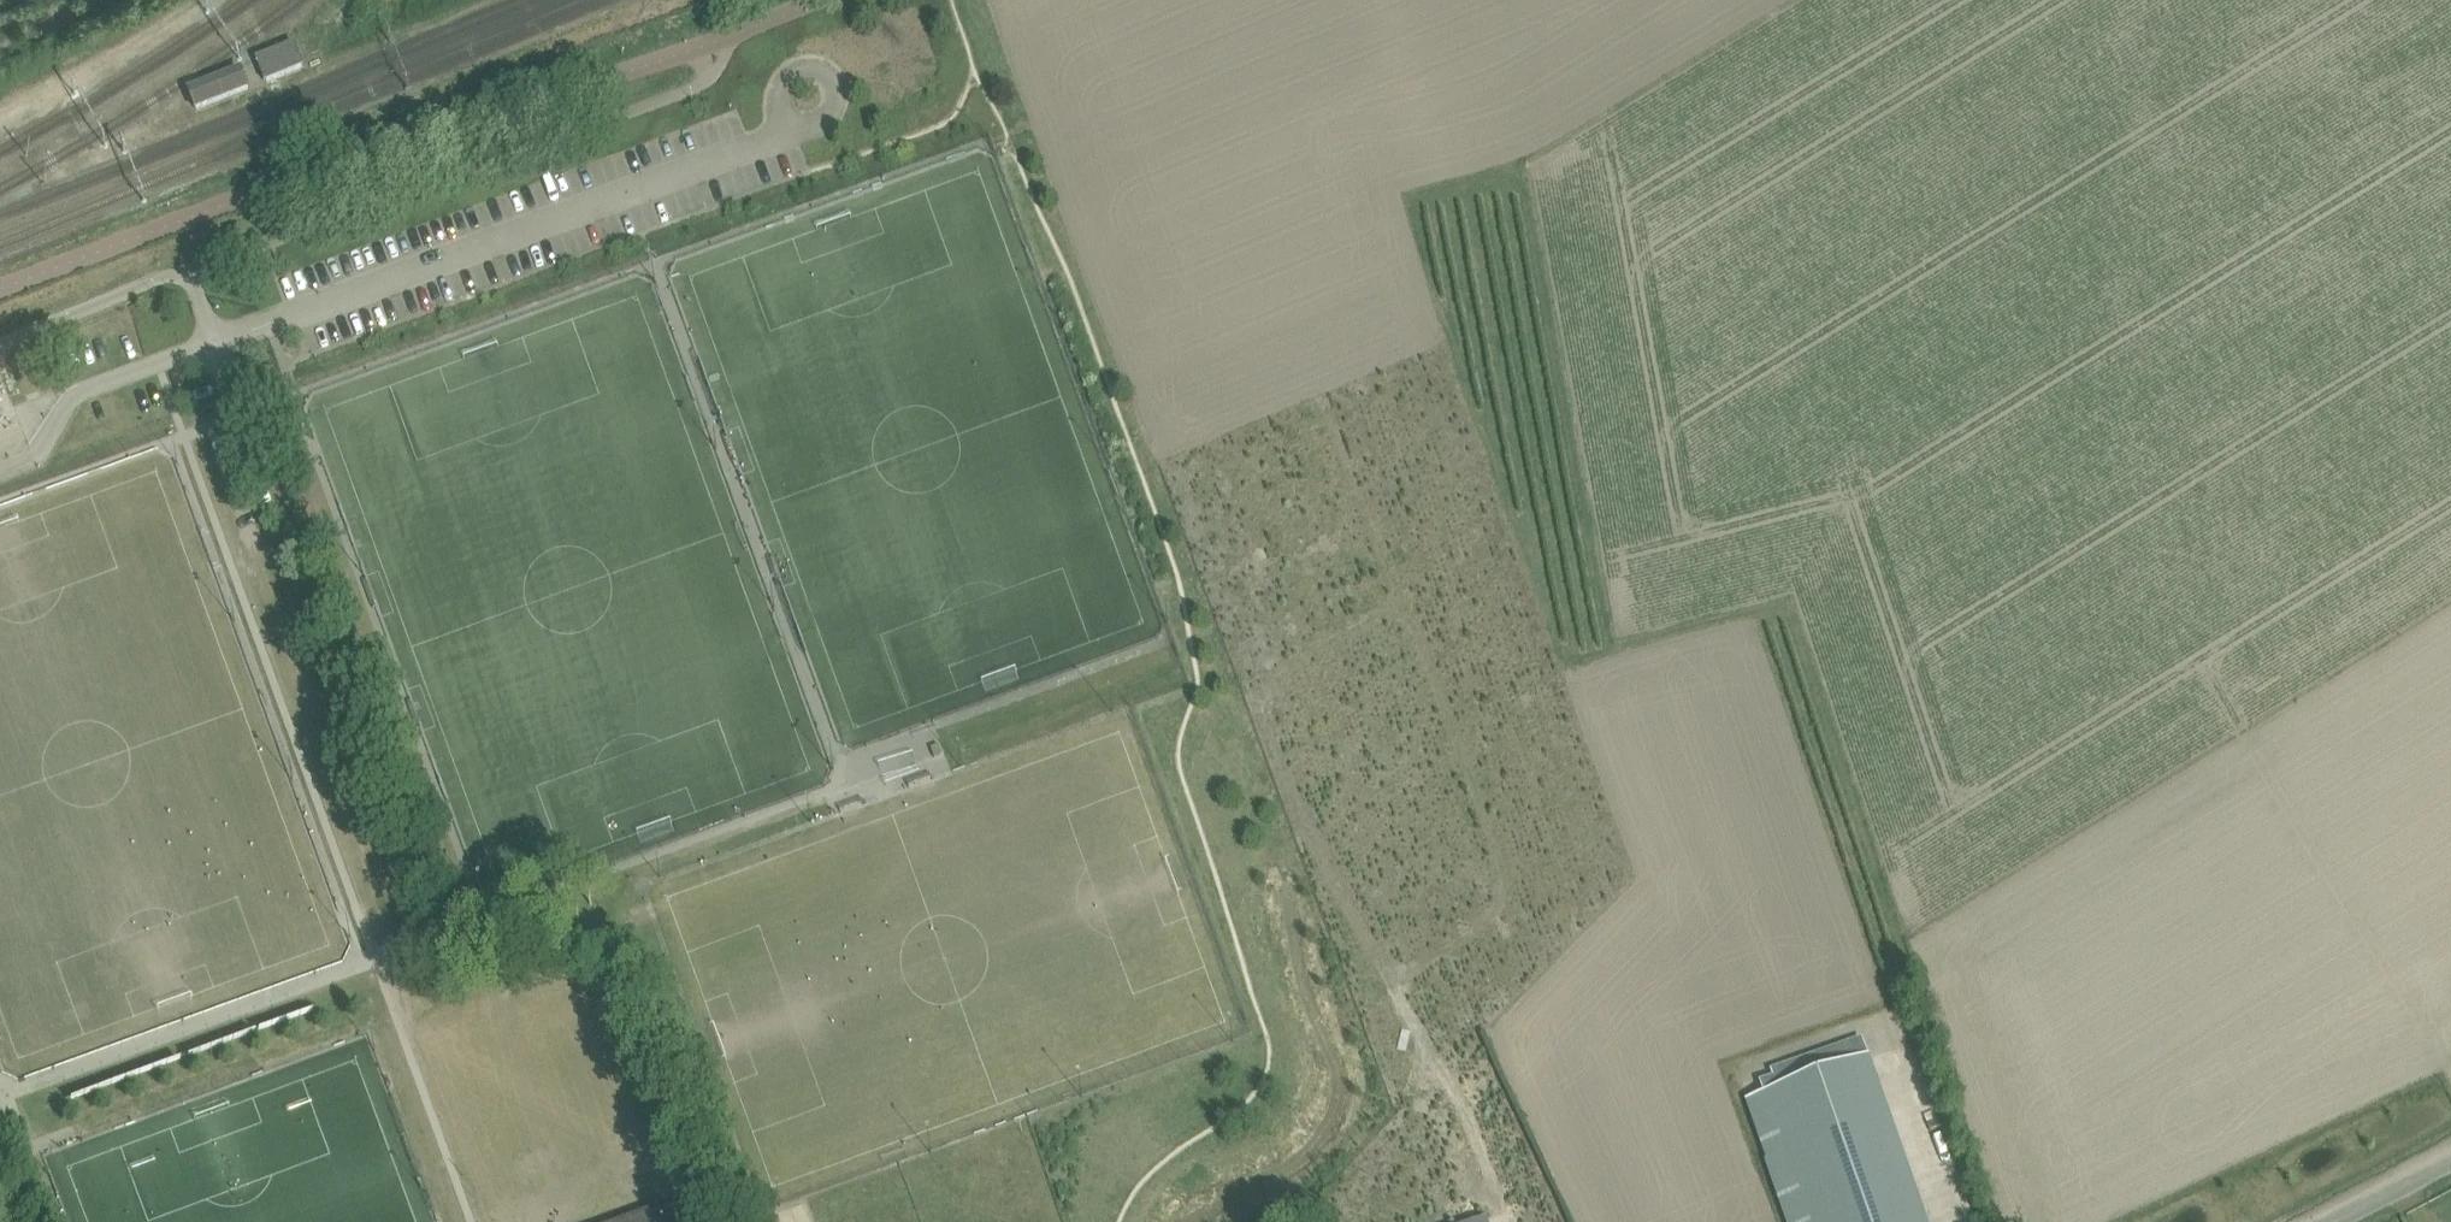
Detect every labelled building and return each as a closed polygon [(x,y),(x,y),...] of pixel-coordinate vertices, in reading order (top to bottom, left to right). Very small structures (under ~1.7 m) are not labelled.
[(295,43),(256,60),(257,61),(265,83),(304,67),(295,43)] [(239,71),(187,91),(195,112),(250,90),(242,70),(239,71)] [(1747,1101),(1777,1188),(1796,1182),(1811,1221),(1927,1221),(1869,1058),(1868,1058),(1861,1038),(1778,1067),(1785,1087),(1766,1094),(1747,1101)] [(622,1221),(674,1221),(668,1205),(622,1221)]
